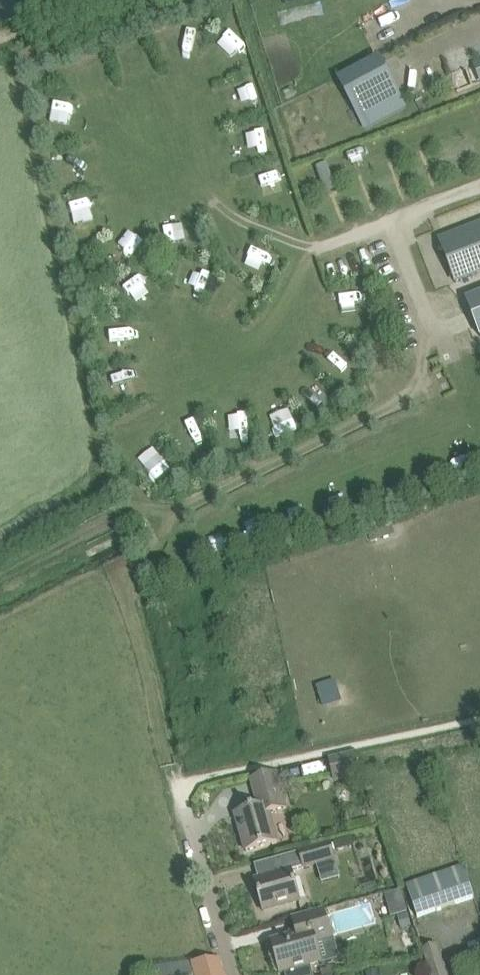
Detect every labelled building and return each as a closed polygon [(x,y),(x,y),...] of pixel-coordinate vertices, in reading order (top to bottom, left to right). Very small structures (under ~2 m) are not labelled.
[(31,12),(61,0),(26,0),(31,12)] [(448,70),(457,93),(479,84),(479,43),(444,56),(445,59),(448,70)] [(340,77),(367,129),(407,108),(380,57),(340,77)] [(60,100),(57,118),(74,121),(77,104),(60,100)] [(326,163),(316,167),(326,194),(337,190),(326,163)] [(453,282),(479,271),(479,223),(437,239),(453,282)] [(135,240),(116,242),(118,260),(137,258),(135,240)] [(255,277),(265,264),(251,253),(241,267),(255,277)] [(120,287),(134,302),(150,287),(136,272),(120,287)] [(465,297),(479,335),(479,291),(465,297)] [(161,457),(151,467),(161,477),(171,468),(161,457)] [(330,758),(335,782),(363,776),(358,752),(330,758)] [(251,779),(255,792),(259,806),(236,813),(247,851),(276,843),(268,813),(290,807),(279,771),(251,779)] [(300,849),(306,869),(336,860),(331,841),(300,849)] [(408,886),(418,917),(475,898),(464,867),(408,886)] [(291,870),(274,875),(255,880),(264,911),(300,901),(291,870)] [(385,895),(389,908),(405,903),(401,891),(385,895)] [(272,942),(281,973),(300,967),(303,966),(305,974),(314,974),(312,968),(340,960),(334,938),(332,939),(323,909),(292,918),(297,934),(272,942)] [(408,915),(399,917),(402,928),(411,926),(408,915)] [(425,962),(429,974),(446,974),(435,945),(421,950),(425,962)] [(194,966),(192,958),(147,964),(149,974),(197,974),(194,966)] [(197,974),(226,974),(220,958),(194,966),(197,974)] [(421,961),(417,964),(418,969),(422,971),(426,968),(425,963),(421,961)]
